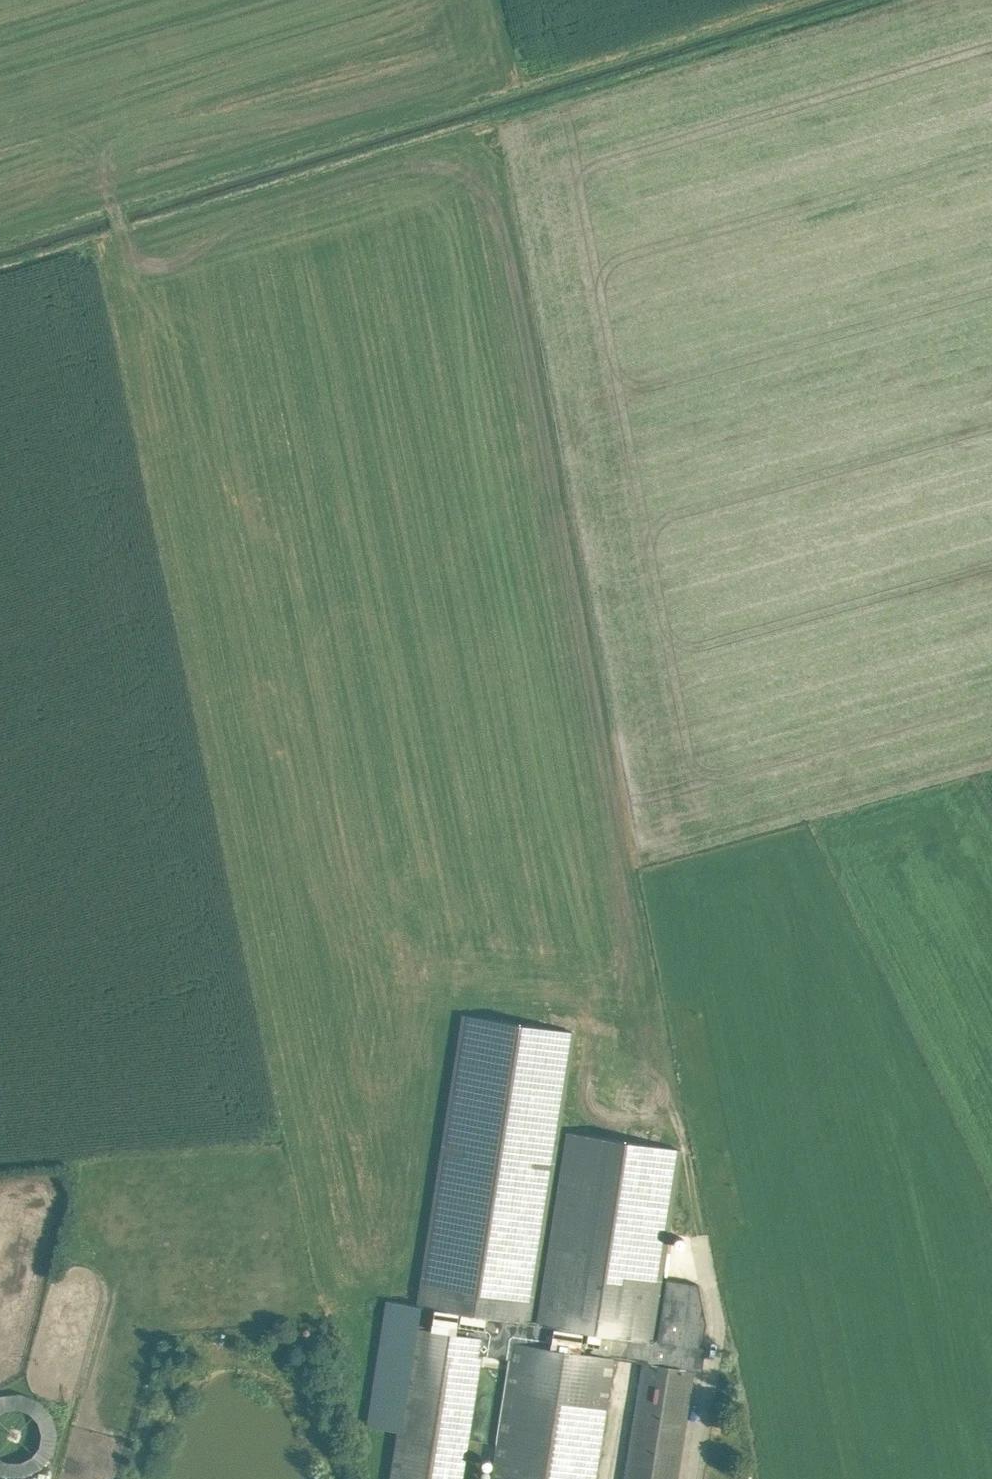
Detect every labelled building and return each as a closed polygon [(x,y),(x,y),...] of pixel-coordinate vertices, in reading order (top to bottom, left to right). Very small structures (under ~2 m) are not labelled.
[(493,1478),(594,1478),(613,1357),(643,1362),(625,1478),(676,1478),(692,1370),(702,1372),(705,1343),(703,1343),(707,1322),(699,1284),(667,1279),(658,1339),(654,1338),(682,1149),(566,1132),(538,1319),(532,1319),(575,1031),(462,1015),(417,1305),(385,1300),(366,1425),(399,1430),(391,1478),(462,1478),(481,1353),(511,1358),(493,1478)] [(52,1434),(51,1426),(48,1418),(45,1412),(40,1406),(33,1401),(28,1398),(22,1396),(13,1395),(5,1396),(0,1398),(0,1470),(5,1471),(13,1472),(22,1471),(30,1469),(36,1464),(41,1460),(45,1456),(48,1450),(51,1442),(52,1434)]
